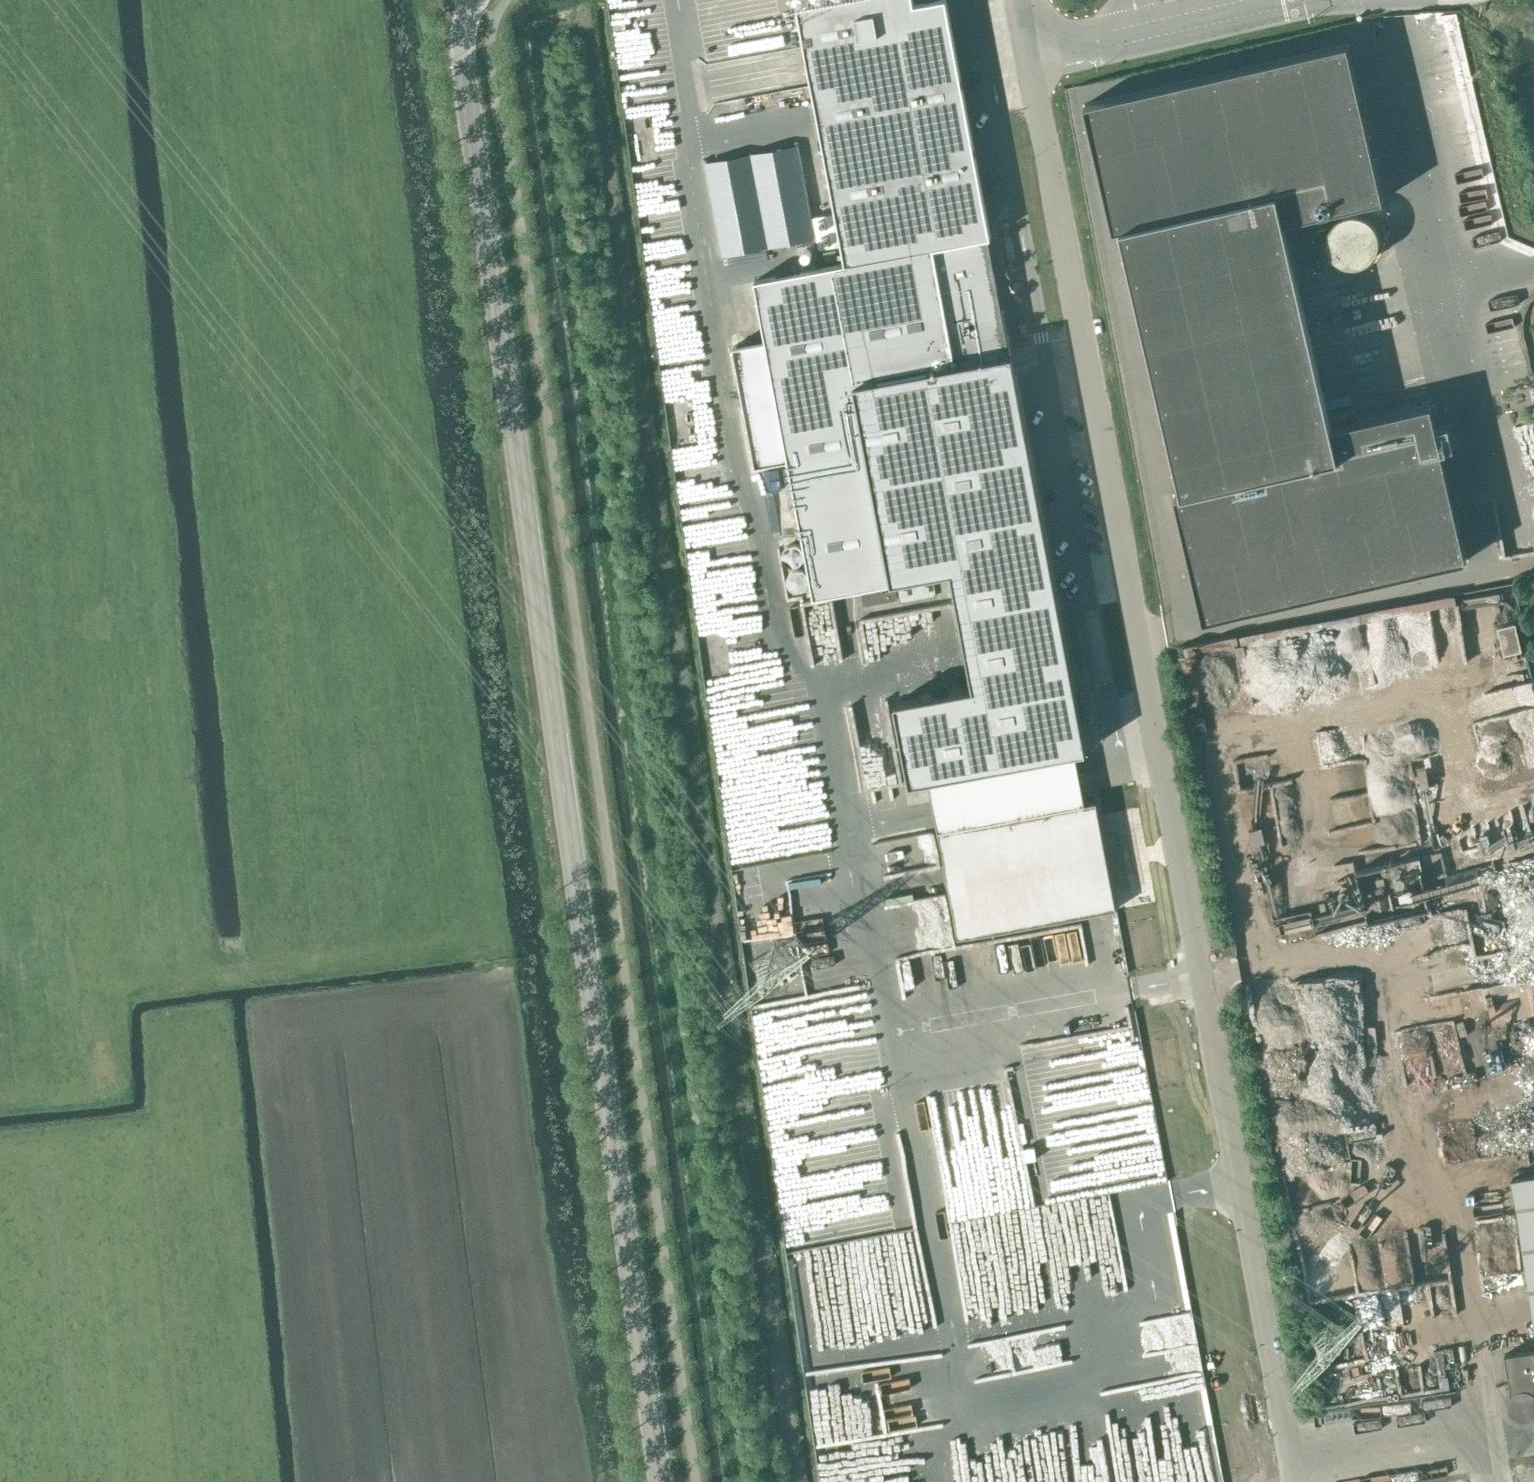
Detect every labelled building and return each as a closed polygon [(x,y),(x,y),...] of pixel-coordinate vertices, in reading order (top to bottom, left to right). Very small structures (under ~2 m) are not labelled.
[(734,347),(756,465),(789,459),(814,597),(952,571),(974,687),(895,702),(910,782),(1087,750),(1013,354),(1011,354),(989,237),(991,237),(947,0),(938,0),(914,5),(914,0),(835,0),(798,7),(846,263),(755,280),(767,341),(734,347)] [(1348,43),(1085,104),(1204,620),(1467,560),(1431,404),(1324,429),(1277,224),(1384,199),(1348,43)] [(1316,226),(1303,229),(1313,272),(1326,269),(1316,226)] [(1507,663),(1525,659),(1518,632),(1500,637),(1507,663)] [(1088,794),(1089,802),(1096,800),(1095,793),(1088,794)] [(1097,801),(938,831),(958,938),(1117,908),(1097,801)] [(1400,866),(1355,875),(1358,889),(1403,880),(1400,866)] [(1388,928),(1390,959),(1435,956),(1433,918),(1402,920),(1400,902),(1371,904),(1373,929),(1388,928)] [(1512,1177),(1533,1316),(1533,1174),(1512,1177)] [(869,1227),(897,1217),(882,1177),(855,1187),(869,1227)] [(1505,1354),(1511,1393),(1509,1398),(1508,1402),(1508,1406),(1510,1409),(1512,1413),(1515,1415),(1518,1417),(1522,1418),(1526,1418),(1530,1417),(1533,1415),(1533,1349),(1505,1354)]
